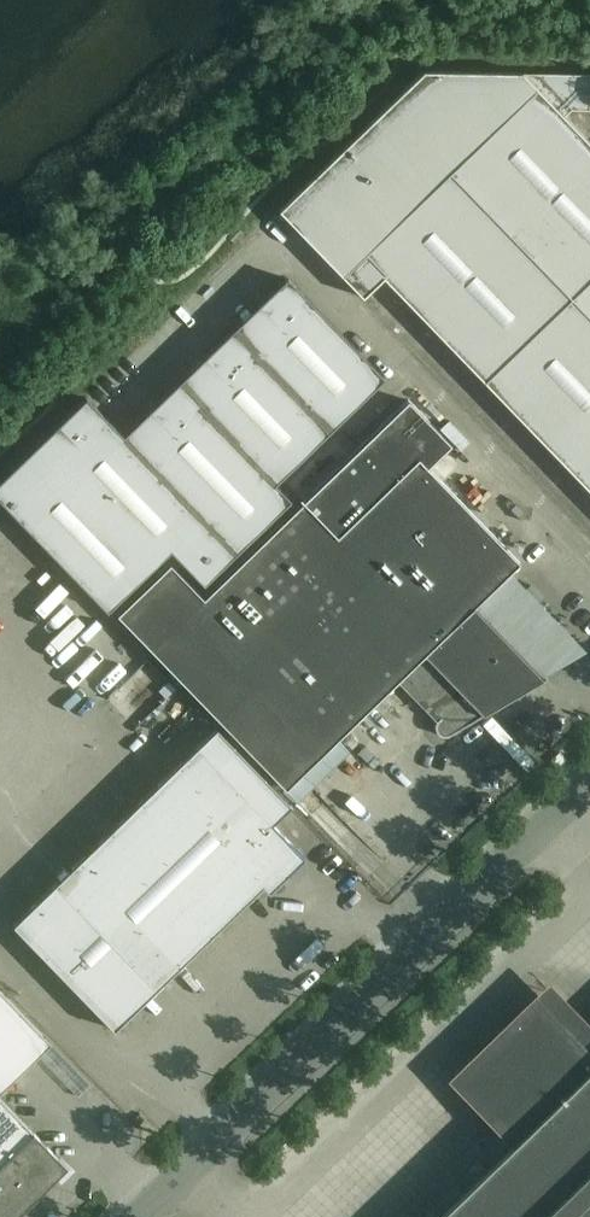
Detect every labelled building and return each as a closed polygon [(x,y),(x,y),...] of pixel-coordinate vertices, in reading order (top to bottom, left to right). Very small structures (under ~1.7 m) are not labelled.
[(589,86),(589,74),(423,71),(279,210),(363,297),(384,277),(589,491),(589,143),(564,116),(572,109),(589,109),(589,86)] [(0,480),(0,501),(107,612),(170,551),(203,585),(291,500),(275,484),(385,378),(287,277),(123,435),(86,397),(0,480)] [(408,399),(303,501),(437,642),(451,629),(484,663),(481,666),(500,686),(493,692),(503,703),(545,677),(544,676),(543,677),(475,607),(520,563),(428,467),(452,444),(408,399)] [(449,735),(450,735),(503,703),(493,692),(500,686),(481,666),(484,663),(451,629),(437,642),(303,501),(203,597),(170,563),(116,614),(286,789),(398,681),(437,720),(437,721),(436,723),(435,726),(435,728),(436,730),(436,731),(437,732),(438,733),(439,734),(441,735),(443,736),(444,736),(446,736),(447,736),(449,735)] [(262,886),(269,893),(305,858),(271,822),(290,804),(156,666),(102,718),(163,780),(12,927),(114,1030),(262,886)] [(321,809),(313,818),(346,849),(354,841),(321,809)] [(42,1035),(0,991),(0,1076),(42,1035)] [(538,1002),(458,1079),(517,1139),(436,1216),(589,1216),(589,1055),(538,1002)] [(67,1167),(34,1132),(33,1133),(0,1098),(0,1216),(16,1216),(67,1167)]
